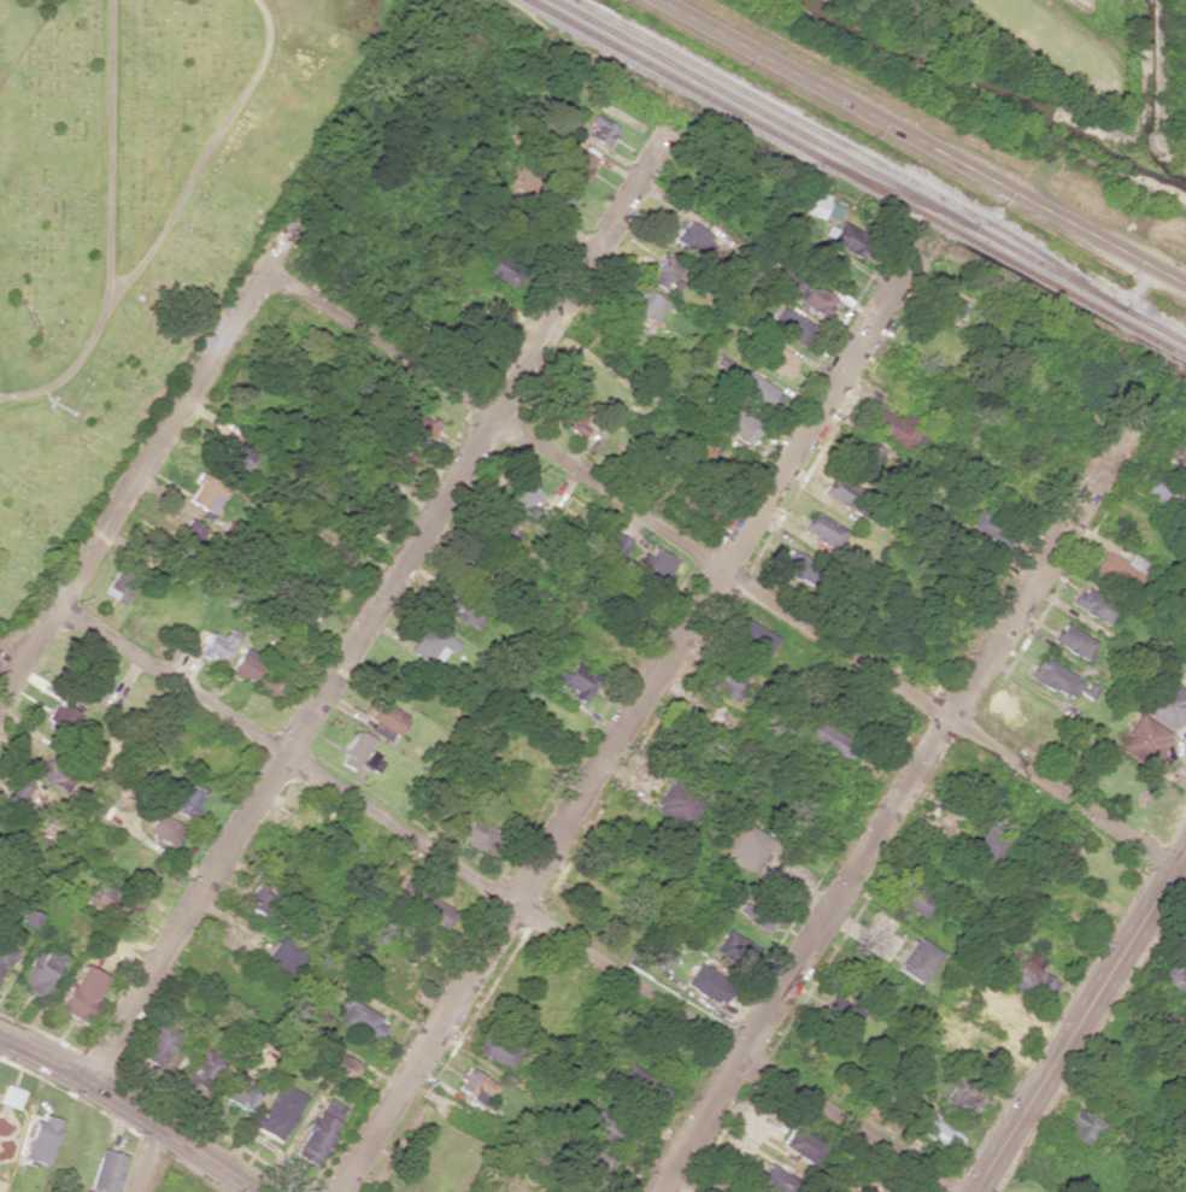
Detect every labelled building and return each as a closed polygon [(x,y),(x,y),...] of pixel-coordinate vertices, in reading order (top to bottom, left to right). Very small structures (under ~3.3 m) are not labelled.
[(590,122),(594,125),(589,137),(606,145),(616,125),(593,114),(590,122)] [(595,156),(567,144),(556,169),(583,182),(595,156)] [(838,219),(842,207),(827,202),(830,196),(813,190),(805,213),(822,219),(823,214),(838,219)] [(835,229),(826,224),(820,234),(859,259),(871,240),(840,220),(835,229)] [(672,241),(707,259),(718,239),(682,221),(672,241)] [(681,282),(673,278),(683,261),(667,251),(648,280),(672,296),(681,282)] [(515,289),(525,270),(496,254),(486,273),(515,289)] [(824,315),(835,295),(784,268),(773,288),(824,315)] [(632,295),(636,297),(623,319),(647,334),(667,302),(638,285),(632,295)] [(769,327),(799,343),(810,323),(780,306),(769,327)] [(747,357),(785,376),(796,355),(758,336),(747,357)] [(768,410),(779,391),(742,369),(731,387),(768,410)] [(576,433),(591,407),(568,394),(553,420),(576,433)] [(750,444),(760,422),(726,406),(716,428),(750,444)] [(903,415),(902,419),(877,408),(868,430),(911,448),(922,422),(903,415)] [(408,422),(412,424),(405,437),(424,447),(437,421),(429,416),(427,420),(412,413),(408,422)] [(867,473),(882,450),(861,436),(846,459),(867,473)] [(218,463),(242,475),(254,451),(229,439),(218,463)] [(1185,471),(1185,449),(1173,441),(1163,457),(1185,471)] [(380,469),(399,480),(413,456),(394,445),(380,469)] [(186,501),(215,513),(226,486),(195,473),(192,481),(194,482),(186,501)] [(500,496),(531,516),(544,495),(513,475),(500,496)] [(823,495),(844,504),(852,486),(831,477),(823,495)] [(1144,493),(1171,503),(1176,489),(1148,479),(1144,493)] [(383,503),(390,486),(377,480),(370,496),(383,503)] [(332,525),(363,537),(372,515),(341,503),(332,525)] [(977,509),(967,527),(1007,548),(1017,529),(977,509)] [(801,532),(836,548),(845,528),(810,512),(801,532)] [(483,537),(509,549),(518,530),(492,518),(483,537)] [(191,542),(202,528),(192,520),(181,533),(191,542)] [(622,554),(627,538),(613,533),(607,549),(622,554)] [(639,551),(630,572),(664,586),(676,558),(651,548),(648,555),(639,551)] [(810,559),(787,548),(778,567),(801,578),(810,559)] [(1131,553),(1125,563),(1102,550),(1090,570),(1127,592),(1146,562),(1131,553)] [(123,605),(141,575),(120,562),(102,592),(123,605)] [(447,614),(476,629),(483,615),(476,611),(482,600),(475,596),(484,578),(458,564),(441,598),(452,604),(447,614)] [(1071,604),(1105,625),(1117,604),(1083,584),(1071,604)] [(305,626),(316,609),(296,597),(286,614),(305,626)] [(766,626),(737,618),(730,641),(759,650),(766,626)] [(410,653),(437,667),(445,650),(451,653),(459,638),(426,621),(410,653)] [(1086,661),(1096,641),(1062,622),(1051,642),(1086,661)] [(221,640),(208,632),(195,654),(207,661),(210,655),(220,662),(236,635),(227,630),(221,640)] [(247,682),(261,657),(242,646),(227,671),(247,682)] [(1082,681),(1041,656),(1029,675),(1069,700),(1082,681)] [(701,680),(735,697),(746,674),(712,657),(701,680)] [(566,673),(558,669),(551,681),(573,692),(571,696),(583,702),(597,674),(572,661),(566,673)] [(265,670),(255,688),(271,697),(281,679),(265,670)] [(1171,731),(1185,704),(1185,693),(1157,676),(1137,711),(1171,731)] [(374,721),(369,730),(387,740),(392,732),(397,735),(408,716),(378,699),(368,718),(374,721)] [(78,716),(68,705),(57,715),(67,726),(78,716)] [(1168,734),(1135,713),(1113,747),(1146,768),(1168,734)] [(839,756),(849,737),(804,714),(794,733),(839,756)] [(354,771),(372,739),(355,730),(337,761),(354,771)] [(375,773),(383,759),(368,750),(360,764),(375,773)] [(35,779),(68,790),(75,767),(42,756),(35,779)] [(680,830),(700,808),(693,801),(700,793),(678,773),(650,802),(680,830)] [(16,807),(28,788),(19,782),(14,789),(9,786),(2,798),(16,807)] [(205,791),(194,785),(192,789),(181,784),(168,808),(189,819),(205,791)] [(170,848),(184,828),(157,810),(144,830),(170,848)] [(459,839),(482,853),(498,826),(474,813),(459,839)] [(770,840),(743,823),(723,856),(750,872),(770,840)] [(270,918),(281,895),(255,882),(244,906),(270,918)] [(925,917),(935,897),(905,882),(895,903),(925,917)] [(85,909),(115,917),(112,927),(129,932),(138,897),(91,885),(85,909)] [(456,909),(410,887),(401,907),(447,928),(456,909)] [(753,924),(766,932),(776,915),(763,907),(753,924)] [(742,971),(757,947),(727,928),(712,952),(742,971)] [(284,980),(301,953),(274,936),(257,964),(284,980)] [(919,984),(940,953),(915,936),(894,967),(919,984)] [(0,943),(0,975),(12,948),(0,943)] [(32,950),(15,982),(42,997),(50,983),(46,981),(54,967),(59,970),(66,957),(45,946),(40,954),(32,950)] [(1185,998),(1185,972),(1162,960),(1152,982),(1185,998)] [(1008,986),(1046,1002),(1056,977),(1018,961),(1008,986)] [(54,1008),(81,1023),(105,977),(79,963),(54,1008)] [(734,982),(696,963),(685,986),(722,1005),(734,982)] [(862,1007),(830,996),(822,1019),(854,1030),(862,1007)] [(330,1019),(372,1040),(383,1018),(341,997),(330,1019)] [(179,1034),(157,1021),(142,1046),(164,1058),(179,1034)] [(473,1053),(512,1069),(521,1046),(482,1031),(473,1053)] [(223,1057),(200,1046),(182,1082),(205,1094),(223,1057)] [(354,1058),(324,1046),(314,1072),(344,1084),(354,1058)] [(656,1107),(667,1091),(628,1064),(617,1081),(656,1107)] [(495,1084),(467,1066),(454,1087),(481,1104),(495,1084)] [(251,1093),(255,1081),(229,1070),(217,1099),(247,1111),(254,1094),(251,1093)] [(305,1097),(281,1082),(259,1115),(254,1112),(247,1122),(277,1141),(305,1097)] [(344,1106),(321,1096),(295,1156),(318,1166),(344,1106)] [(1102,1122),(1077,1107),(1062,1131),(1087,1146),(1102,1122)] [(607,1134),(609,1115),(590,1112),(588,1131),(607,1134)] [(952,1155),(964,1135),(928,1114),(917,1133),(952,1155)] [(57,1120),(31,1115),(22,1159),(47,1165),(57,1120)] [(822,1146),(791,1125),(778,1144),(809,1165),(822,1146)] [(611,1161),(584,1141),(569,1163),(596,1182),(611,1161)] [(124,1156),(100,1148),(87,1188),(100,1191),(113,1191),(124,1156)] [(765,1164),(754,1185),(769,1191),(784,1191),(792,1177),(765,1164)]
